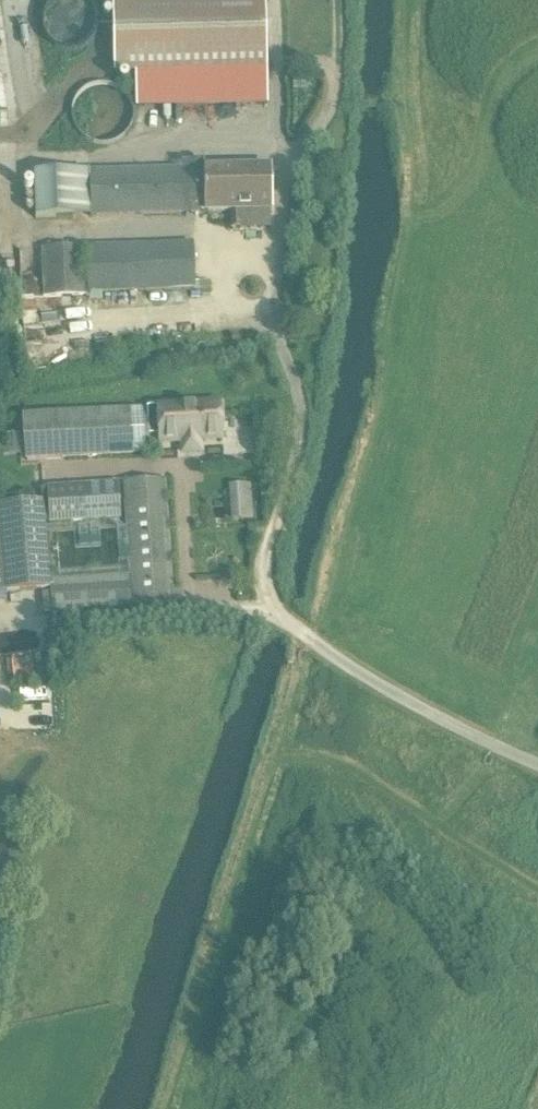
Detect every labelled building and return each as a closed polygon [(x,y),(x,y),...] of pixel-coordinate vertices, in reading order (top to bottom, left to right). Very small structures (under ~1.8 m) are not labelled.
[(114,74),(135,73),(135,103),(268,99),(264,0),(111,0),(114,74)] [(270,211),(269,167),(34,174),(35,218),(270,211)] [(300,225),(300,211),(291,211),(291,225),(300,225)] [(87,292),(193,288),(192,244),(86,247),(87,292)] [(42,296),(84,295),(81,248),(40,249),(42,296)] [(222,439),(219,403),(23,417),(27,461),(149,452),(148,436),(159,436),(159,443),(222,439)] [(41,501),(0,505),(0,593),(47,589),(49,612),(173,605),(165,480),(124,483),(130,577),(47,582),(41,501)] [(120,519),(118,485),(47,489),(50,524),(120,519)]
